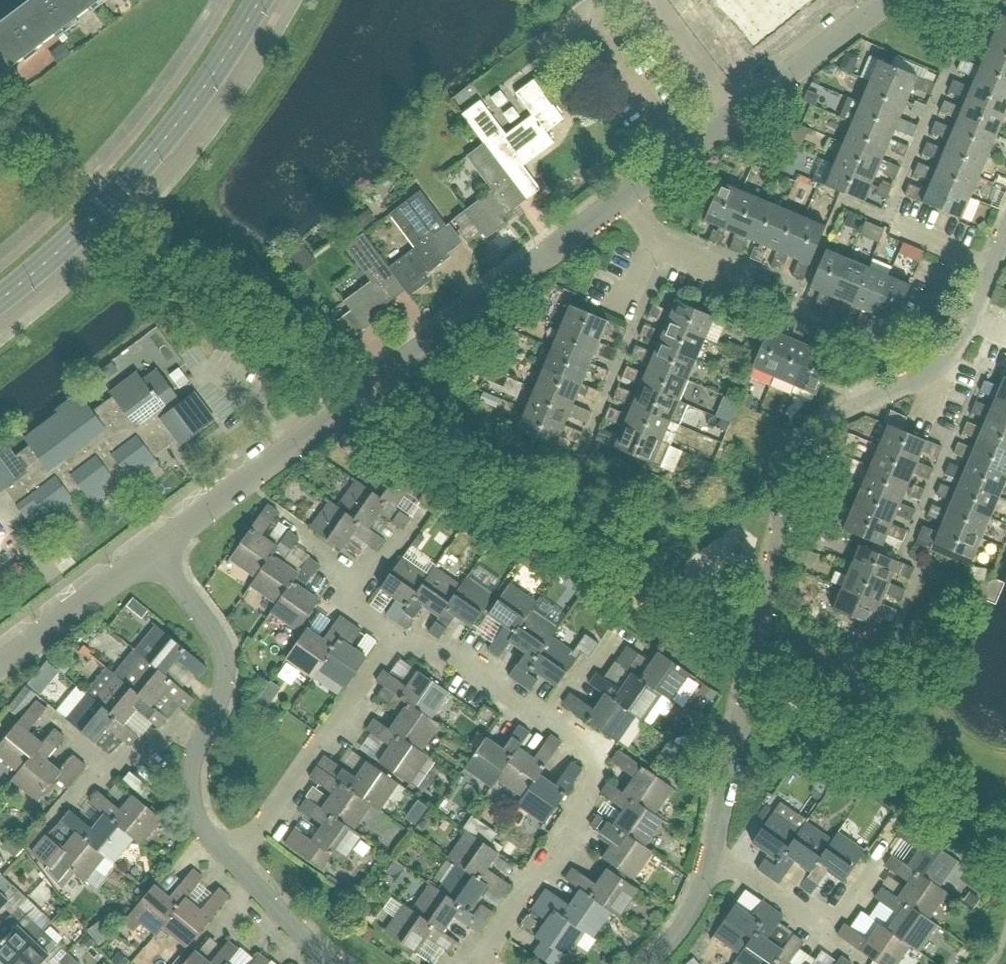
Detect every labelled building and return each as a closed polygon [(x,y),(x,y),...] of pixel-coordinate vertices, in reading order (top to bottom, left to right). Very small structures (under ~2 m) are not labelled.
[(0,23),(0,51),(12,67),(36,49),(36,50),(45,43),(45,42),(101,0),(30,0),(0,23)] [(736,17),(759,0),(723,0),(736,17)] [(777,23),(807,0),(760,0),(777,23)] [(993,37),(1005,42),(1005,16),(1002,15),(993,37)] [(986,34),(991,22),(979,17),(974,29),(986,34)] [(753,40),(762,33),(751,20),(742,26),(753,40)] [(993,37),(989,46),(982,42),(970,38),(966,49),(984,57),(1005,66),(1005,42),(993,37)] [(21,67),(30,86),(76,66),(67,47),(21,67)] [(857,73),(862,61),(849,56),(844,67),(857,73)] [(639,70),(647,77),(658,64),(650,57),(639,70)] [(984,57),(980,66),(973,63),(962,58),(957,70),(969,75),(976,78),(1005,91),(1005,66),(984,57)] [(878,60),(869,82),(909,98),(913,87),(920,90),(931,95),(936,84),(924,79),(918,76),(878,60)] [(485,142),(528,198),(541,188),(523,165),(554,142),(547,131),(564,118),(553,104),(568,93),(549,68),(516,92),(533,114),(506,135),(480,100),(462,114),(484,142),(485,142)] [(1005,113),(1005,91),(976,78),(971,87),(964,84),(953,79),(948,91),(967,99),(1005,115),(1005,113)] [(900,118),(909,98),(869,82),(861,102),(900,118)] [(997,135),(1005,115),(967,99),(963,108),(944,100),(939,111),(958,119),(997,135)] [(922,116),(927,105),(915,101),(911,112),(922,116)] [(895,129),(902,132),(913,137),(918,126),(907,121),(900,118),(861,102),(852,122),(891,139),(895,129)] [(988,156),(997,135),(958,119),(954,129),(935,121),(931,132),(949,140),(988,156)] [(882,160),(891,139),(852,122),(843,143),(882,160)] [(979,176),(988,156),(949,140),(945,149),(938,146),(927,141),(922,152),(933,157),(940,160),(979,176)] [(904,157),(909,146),(898,141),(893,152),(904,157)] [(493,190),(466,211),(455,219),(462,228),(458,231),(468,244),(483,233),(487,238),(507,223),(503,218),(528,198),(485,142),(484,142),(466,155),(486,181),(493,190)] [(873,180),(882,160),(843,143),(834,164),(873,180)] [(970,197),(979,176),(940,160),(937,169),(918,161),(913,173),(924,178),(932,181),(970,197)] [(895,178),(900,167),(889,162),(884,173),(895,178)] [(864,203),(873,180),(834,164),(825,186),(864,203)] [(726,230),(742,190),(721,181),(704,221),(726,230)] [(923,203),(961,219),(970,197),(932,181),(927,191),(920,188),(909,183),(904,195),(915,199),(923,203)] [(886,199),(891,188),(880,183),(875,195),(886,199)] [(416,248),(389,268),(406,290),(406,291),(409,296),(429,281),(425,276),(451,256),(428,226),(440,216),(421,190),(390,213),(416,248)] [(763,199),(742,190),(726,230),(746,239),(763,199)] [(763,199),(746,239),(767,247),(784,208),(763,199)] [(804,217),(784,208),(767,247),(777,252),(771,267),(782,272),(788,256),(787,256),(804,217)] [(787,256),(788,256),(810,265),(826,226),(804,217),(787,256)] [(720,246),(725,234),(713,229),(708,241),(720,246)] [(381,309),(406,291),(406,290),(389,268),(363,233),(346,247),(371,281),(344,301),(366,330),(385,315),(381,309)] [(741,254),(745,243),(734,238),(729,249),(741,254)] [(761,263),(766,252),(755,247),(750,258),(761,263)] [(826,249),(809,288),(820,293),(818,299),(813,310),(824,315),(829,304),(831,297),(848,258),(826,249)] [(868,267),(848,258),(831,297),(852,306),(868,267)] [(792,276),(803,280),(808,269),(797,265),(792,276)] [(889,275),(868,267),(852,306),(862,310),(859,317),(870,321),(873,315),(872,315),(889,275)] [(894,324),(911,284),(889,275),(872,315),(873,315),(883,319),(880,326),(876,337),(886,341),(891,330),(894,324)] [(1004,307),(1005,302),(1005,290),(998,287),(992,302),(1004,307)] [(660,320),(667,322),(706,339),(715,317),(676,300),(671,311),(654,304),(649,315),(660,320)] [(605,333),(611,336),(622,340),(627,329),(616,324),(610,321),(570,304),(561,326),(600,343),(601,343),(605,333)] [(845,324),(850,312),(838,308),(833,319),(845,324)] [(783,327),(788,316),(776,311),(772,322),(783,327)] [(865,333),(870,321),(859,317),(854,328),(865,333)] [(804,336),(809,325),(798,320),(793,331),(804,336)] [(697,360),(706,339),(667,322),(662,332),(656,329),(645,324),(640,336),(651,340),(658,343),(697,360)] [(596,354),(602,357),(613,361),(618,350),(601,343),(600,343),(561,326),(552,347),(592,364),(596,354)] [(774,377),(790,338),(768,329),(752,368),(774,377)] [(825,345),(829,334),(818,329),(814,340),(825,345)] [(811,347),(790,338),(774,377),(795,386),(811,347)] [(689,380),(697,360),(658,343),(654,353),(647,350),(636,345),(631,357),(643,361),(649,363),(689,380)] [(592,364),(552,347),(543,368),(583,384),(592,364)] [(811,347),(795,386),(816,395),(832,356),(811,347)] [(680,401),(689,380),(649,363),(645,374),(638,371),(627,366),(623,377),(634,382),(641,384),(680,401)] [(605,382),(609,371),(598,366),(594,377),(605,382)] [(574,405),(574,404),(583,384),(543,368),(534,388),(574,405)] [(60,413),(25,439),(30,445),(15,456),(8,447),(0,453),(0,490),(2,492),(7,489),(19,504),(17,505),(29,521),(30,520),(30,519),(42,510),(46,515),(48,514),(47,513),(58,505),(63,512),(77,502),(73,497),(83,490),(86,494),(88,493),(98,485),(104,492),(121,479),(117,474),(123,469),(127,474),(129,473),(128,472),(139,464),(144,471),(158,461),(154,456),(168,446),(166,443),(175,436),(182,445),(216,420),(195,392),(181,402),(176,396),(178,395),(159,369),(144,380),(139,372),(111,393),(113,396),(94,411),(83,396),(82,396),(80,393),(58,409),(60,413)] [(1004,376),(1000,386),(984,380),(979,392),(995,398),(995,397),(1005,402),(1005,376),(1004,376)] [(689,404),(680,401),(641,384),(636,394),(630,391),(619,386),(614,398),(632,405),(671,421),(680,425),(689,404)] [(596,403),(601,391),(590,387),(585,398),(596,403)] [(574,405),(534,388),(526,409),(565,425),(570,416),(587,423),(592,412),(574,404),(574,405)] [(995,397),(995,398),(991,407),(976,401),(971,412),(986,418),(1005,426),(1005,402),(995,397)] [(616,423),(623,426),(670,446),(671,445),(663,441),(671,421),(632,405),(628,414),(621,412),(610,407),(605,418),(616,423)] [(572,428),(565,425),(526,409),(517,430),(556,447),(561,436),(568,439),(579,444),(584,432),(572,428)] [(986,418),(982,428),(967,421),(962,433),(977,439),(978,439),(1005,451),(1005,426),(986,418)] [(927,441),(903,430),(888,424),(879,446),(918,462),(922,451),(938,458),(942,447),(927,441)] [(619,436),(612,433),(601,429),(596,440),(608,445),(661,467),(670,446),(623,426),(619,436)] [(978,439),(977,439),(974,448),(958,442),(954,454),(969,460),(969,459),(1005,475),(1005,451),(978,439)] [(933,468),(918,462),(879,446),(870,466),(909,483),(913,472),(918,474),(929,479),(933,468)] [(383,460),(365,485),(364,486),(386,502),(395,508),(396,507),(414,481),(379,456),(379,458),(383,460)] [(969,460),(965,469),(950,462),(945,474),(960,480),(999,497),(1005,480),(1005,475),(969,459),(969,460)] [(900,504),(901,503),(909,483),(870,466),(861,487),(900,504)] [(411,518),(396,507),(395,508),(386,502),(364,486),(365,485),(353,477),(352,478),(356,481),(338,506),(337,507),(360,523),(359,523),(368,529),(369,528),(380,512),(392,521),(403,529),(411,518)] [(951,501),(991,517),(999,497),(960,480),(956,490),(941,483),(936,495),(951,501)] [(920,500),(924,489),(913,484),(909,495),(920,500)] [(900,504),(861,487),(852,508),(891,524),(892,524),(896,514),(911,521),(916,509),(901,503),(900,504)] [(437,497),(427,489),(419,500),(429,508),(437,497)] [(384,538),(369,528),(368,529),(359,523),(360,523),(337,507),(338,506),(326,498),(325,499),(329,502),(312,526),(308,524),(307,525),(342,549),(353,533),(366,542),(376,549),(384,538)] [(982,538),(991,517),(951,501),(943,522),(982,538)] [(260,515),(251,528),(227,563),(228,564),(231,559),(256,577),(257,578),(278,547),(278,546),(263,536),(279,512),(268,504),(260,515)] [(938,520),(943,508),(932,504),(927,516),(938,520)] [(907,530),(892,524),(891,524),(852,508),(843,529),(882,546),(887,535),(902,541),(907,530)] [(929,541),(934,543),(933,543),(973,560),(982,538),(943,522),(938,532),(923,525),(916,543),(926,547),(929,541)] [(257,578),(256,577),(247,589),(249,590),(251,586),(277,604),(293,581),(294,582),(300,574),(299,573),(283,562),(300,539),(289,531),(278,546),(278,547),(257,578)] [(432,567),(444,550),(426,537),(414,554),(432,567)] [(859,544),(850,566),(889,583),(889,582),(893,572),(909,579),(914,568),(898,561),(859,544)] [(386,613),(397,621),(404,610),(413,598),(429,575),(429,574),(404,557),(407,553),(405,552),(381,588),(397,598),(386,613)] [(309,558),(299,573),(300,574),(294,582),(293,581),(277,604),(268,616),(269,617),(272,612),(297,630),(294,634),(296,635),(320,600),(304,588),(312,576),(313,576),(320,565),(309,558)] [(437,562),(429,574),(429,575),(413,598),(404,610),(397,621),(408,628),(424,605),(439,616),(440,617),(446,608),(461,585),(435,567),(438,563),(437,562)] [(905,589),(889,582),(889,583),(850,566),(850,567),(839,562),(830,583),(841,587),(880,604),(881,603),(885,593),(900,600),(905,589)] [(540,596),(550,584),(531,568),(521,581),(540,596)] [(456,615),(473,627),(494,596),(468,577),(470,574),(469,573),(461,585),(446,608),(440,617),(439,616),(429,631),(440,639),(448,628),(447,628),(456,615)] [(531,609),(532,610),(540,598),(539,597),(536,601),(511,583),(514,579),(513,579),(489,613),(505,624),(496,637),(488,648),(500,656),(510,641),(510,640),(531,609)] [(876,614),(880,616),(892,621),(896,610),(881,603),(880,604),(841,587),(832,609),(871,625),(876,614)] [(552,636),(553,636),(561,624),(560,623),(557,627),(532,610),(531,609),(510,640),(510,641),(525,651),(516,663),(509,674),(520,682),(528,671),(531,667),(552,636)] [(311,682),(319,670),(319,669),(335,647),(344,634),(351,623),(340,615),(324,639),(308,627),(283,663),(284,663),(287,659),(312,677),(310,681),(311,682)] [(208,667),(194,656),(153,622),(152,623),(156,626),(136,649),(133,646),(132,647),(165,674),(177,659),(189,669),(199,677),(208,667)] [(362,631),(351,623),(344,634),(335,647),(319,669),(319,670),(344,687),(341,691),(343,692),(367,657),(351,646),(362,631)] [(589,657),(600,642),(586,632),(573,650),(553,636),(552,636),(531,667),(558,686),(581,652),(589,657)] [(663,694),(675,702),(675,701),(672,699),(690,674),(693,677),(694,675),(659,651),(652,662),(629,646),(617,662),(632,673),(633,671),(640,677),(640,678),(663,694)] [(173,680),(165,674),(132,647),(131,648),(132,648),(113,672),(112,671),(111,672),(144,699),(152,706),(152,705),(164,691),(176,701),(186,709),(194,699),(180,687),(173,681),(173,680)] [(124,724),(124,723),(136,709),(158,727),(166,717),(156,708),(152,705),(152,706),(144,699),(111,672),(111,673),(105,667),(85,690),(84,689),(83,690),(124,724)] [(377,681),(385,686),(388,688),(408,703),(431,719),(431,718),(449,693),(453,696),(453,695),(419,670),(408,686),(395,677),(385,670),(377,681)] [(538,679),(528,671),(520,682),(531,690),(538,679)] [(609,679),(598,672),(590,683),(605,694),(606,692),(615,698),(614,699),(636,715),(648,723),(649,722),(645,719),(663,694),(640,678),(640,677),(633,671),(632,673),(621,689),(608,680),(609,679)] [(686,707),(702,684),(692,677),(676,700),(686,707)] [(443,727),(431,718),(431,719),(408,703),(388,688),(385,686),(377,697),(388,705),(401,714),(390,729),(389,730),(420,751),(421,750),(438,725),(442,728),(443,727)] [(62,715),(95,743),(108,727),(130,746),(139,735),(124,723),(124,724),(83,690),(83,691),(87,694),(67,717),(64,714),(62,715)] [(618,740),(636,715),(614,699),(615,698),(606,692),(605,694),(594,709),(582,700),(571,692),(563,703),(621,744),(622,743),(618,740)] [(43,743),(29,731),(47,709),(36,700),(0,743),(0,756),(18,771),(19,772),(37,751),(37,752),(44,744),(43,743)] [(378,737),(390,746),(379,762),(414,786),(415,785),(411,782),(429,757),(432,760),(433,759),(421,750),(420,751),(389,730),(390,729),(386,726),(375,718),(367,729),(378,737)] [(489,791),(497,778),(513,755),(512,755),(518,746),(519,747),(529,732),(519,724),(511,735),(512,736),(503,748),(486,736),(462,772),(463,772),(466,768),(491,785),(488,790),(489,791)] [(54,729),(43,743),(44,744),(37,752),(37,751),(19,772),(18,771),(8,783),(10,784),(13,780),(36,800),(33,803),(35,805),(57,778),(69,788),(87,766),(74,755),(61,771),(47,759),(65,737),(54,729)] [(534,758),(519,747),(518,746),(512,755),(513,755),(497,778),(522,796),(523,796),(539,773),(540,774),(546,766),(545,765),(562,742),(550,734),(534,758)] [(634,777),(623,792),(623,793),(631,798),(632,798),(654,814),(672,788),(676,791),(677,790),(642,766),(618,749),(610,760),(634,777)] [(371,803),(371,804),(383,812),(384,811),(380,808),(398,783),(401,786),(402,785),(368,760),(356,776),(344,768),(333,760),(325,771),(328,773),(349,787),(371,803)] [(555,785),(540,774),(539,773),(523,796),(522,796),(514,808),(515,809),(518,805),(543,823),(541,826),(542,827),(566,793),(575,780),(583,769),(571,761),(555,785)] [(353,829),(371,804),(371,803),(349,787),(328,773),(325,771),(317,765),(309,777),(320,785),(332,793),(322,807),(321,809),(330,815),(331,814),(353,829)] [(613,824),(613,825),(644,846),(645,846),(662,820),(666,823),(666,822),(654,814),(632,798),(631,798),(623,793),(623,792),(619,789),(608,782),(601,793),(612,800),(624,809),(613,824)] [(121,809),(99,791),(90,801),(105,813),(106,812),(113,818),(113,819),(134,837),(133,837),(145,847),(146,846),(143,843),(162,819),(166,822),(167,821),(133,794),(121,809)] [(321,869),(331,854),(347,865),(348,864),(343,861),(361,836),(365,839),(366,838),(353,829),(331,814),(330,815),(321,809),(322,807),(308,797),(300,808),(323,824),(312,841),(294,829),(284,844),(321,869)] [(449,800),(442,809),(451,815),(457,806),(449,800)] [(752,842),(778,860),(780,861),(785,853),(785,852),(801,830),(800,829),(775,812),(778,808),(776,807),(752,842)] [(63,821),(76,832),(77,831),(106,855),(105,856),(117,866),(118,865),(114,861),(133,837),(134,837),(113,819),(113,818),(106,812),(105,813),(93,828),(71,810),(63,821)] [(590,825),(601,832),(609,821),(598,814),(590,825)] [(808,817),(800,829),(801,830),(785,852),(785,853),(780,861),(778,860),(775,865),(768,876),(779,883),(787,872),(786,872),(795,859),(810,870),(812,871),(818,862),(817,862),(832,840),(832,839),(807,822),(810,818),(808,817)] [(657,854),(645,846),(644,846),(613,825),(613,824),(609,821),(601,832),(598,836),(611,846),(603,857),(638,881),(639,880),(635,877),(652,852),(656,855),(657,854)] [(939,887),(940,886),(957,861),(961,864),(962,863),(902,821),(901,822),(903,823),(896,834),(907,841),(919,849),(908,865),(916,871),(917,871),(939,887)] [(499,876),(487,868),(498,852),(463,827),(462,828),(466,831),(449,856),(444,853),(443,854),(456,863),(456,862),(480,879),(480,878),(488,884),(488,885),(491,887),(502,895),(510,884),(499,876)] [(844,881),(857,862),(868,847),(866,846),(864,849),(839,832),(842,828),(840,827),(832,839),(832,840),(817,862),(818,862),(812,871),(810,870),(800,885),(811,893),(819,882),(818,882),(827,869),(844,881)] [(86,880),(105,856),(106,855),(77,831),(76,832),(65,846),(43,828),(26,848),(48,867),(46,869),(62,889),(75,873),(89,885),(90,884),(86,880)] [(909,882),(899,897),(898,898),(905,904),(906,903),(928,919),(929,918),(947,893),(951,896),(952,894),(940,886),(939,887),(917,871),(916,871),(908,865),(893,854),(886,865),(909,882)] [(768,876),(775,865),(765,858),(757,868),(768,876)] [(477,900),(488,885),(488,884),(480,878),(480,879),(456,862),(456,863),(438,888),(438,889),(461,905),(461,906),(469,912),(469,911),(473,914),(484,921),(492,910),(481,902),(477,900)] [(612,910),(611,911),(624,919),(624,918),(621,916),(638,891),(642,894),(643,892),(608,868),(596,884),(584,876),(584,875),(573,868),(565,879),(581,890),(581,888),(589,894),(589,895),(612,910)] [(153,939),(162,928),(162,927),(180,905),(179,905),(186,897),(186,898),(203,877),(193,869),(169,897),(155,884),(124,922),(135,931),(141,923),(155,934),(152,938),(153,939)] [(12,913),(13,914),(20,906),(21,907),(29,898),(3,875),(0,878),(0,911),(5,906),(12,913)] [(443,932),(461,906),(461,905),(438,889),(438,888),(427,880),(426,881),(429,884),(412,909),(411,910),(434,926),(433,926),(442,932),(443,932)] [(910,945),(923,954),(924,953),(919,950),(937,925),(941,928),(942,926),(929,918),(928,919),(906,903),(905,904),(898,898),(899,897),(883,886),(875,897),(898,914),(888,928),(888,929),(910,945)] [(201,910),(186,898),(186,897),(179,905),(180,905),(162,927),(162,928),(186,947),(182,951),(184,952),(211,919),(229,896),(219,887),(201,910)] [(594,936),(611,911),(612,910),(589,895),(589,894),(581,888),(581,890),(570,905),(546,888),(539,899),(562,915),(585,931),(585,932),(596,940),(597,939),(594,936)] [(585,932),(585,931),(562,915),(539,899),(531,910),(546,920),(535,937),(542,941),(533,953),(549,963),(568,963),(571,960),(567,957),(585,932)] [(764,918),(772,906),(762,899),(754,911),(764,918)] [(458,942),(443,932),(442,932),(433,926),(434,926),(411,910),(412,909),(400,900),(399,902),(403,904),(386,929),(381,926),(381,927),(416,952),(427,936),(440,944),(439,945),(450,953),(458,942)] [(763,922),(762,922),(735,903),(710,938),(712,939),(714,935),(740,953),(756,931),(756,932),(763,922)] [(7,963),(11,963),(44,929),(35,920),(21,907),(20,906),(13,914),(12,913),(0,926),(0,928),(5,923),(13,929),(0,943),(0,963),(1,963),(2,963),(4,962),(7,963)] [(776,926),(779,922),(784,914),(772,906),(764,918),(762,922),(763,922),(756,932),(766,939),(767,938),(776,925),(776,926)] [(477,932),(484,921),(473,914),(466,924),(477,932)] [(103,920),(88,931),(99,946),(114,935),(103,920)] [(910,945),(888,929),(888,928),(880,923),(869,939),(856,931),(857,930),(845,922),(837,934),(881,963),(897,963),(910,945)] [(44,929),(11,963),(41,963),(45,960),(49,963),(57,963),(61,960),(61,961),(69,953),(54,939),(44,929)] [(756,932),(756,931),(740,953),(732,963),(733,963),(735,961),(739,963),(772,963),(777,957),(778,958),(784,950),(782,949),(767,938),(766,939),(756,932)] [(782,949),(784,950),(778,958),(777,957),(772,963),(789,963),(804,941),(793,933),(782,949)] [(226,963),(227,963),(239,949),(228,941),(210,962),(196,951),(199,947),(198,946),(183,963),(225,963),(226,963)] [(269,962),(259,953),(250,963),(267,963),(269,962)] [(836,962),(835,963),(852,963),(853,963),(841,955),(836,962)]
